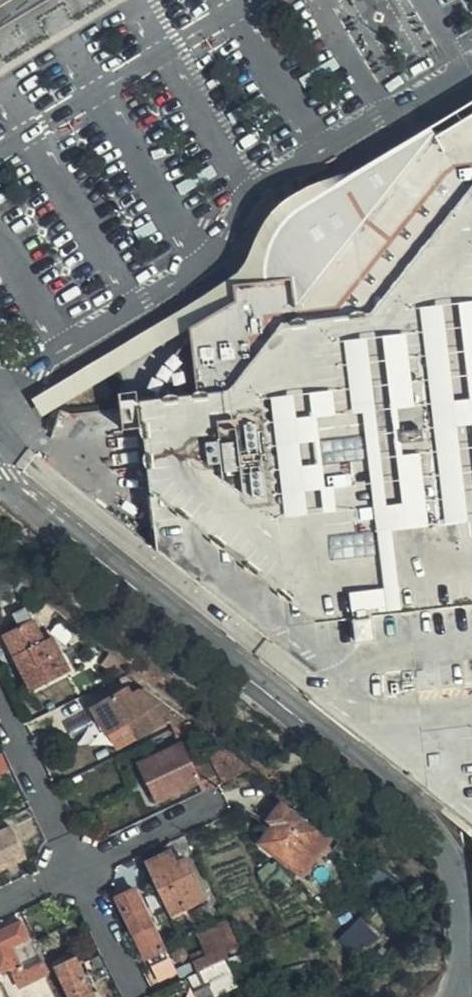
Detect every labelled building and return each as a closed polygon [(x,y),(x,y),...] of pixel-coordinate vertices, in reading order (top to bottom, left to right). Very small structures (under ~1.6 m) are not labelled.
[(161,552),(112,514),(105,521),(97,529),(441,802),(471,826),(471,116),(446,132),(455,148),(425,181),(409,154),(368,178),(367,247),(307,260),(254,329),(194,334),(191,337),(143,398),(140,402),(161,552)] [(143,398),(191,337),(183,324),(119,364),(143,398)] [(0,573),(0,603),(15,583),(0,573)] [(71,672),(56,642),(50,628),(39,634),(26,607),(12,614),(17,623),(1,632),(31,692),(71,672)] [(125,668),(107,654),(99,663),(117,677),(125,668)] [(176,738),(195,728),(145,691),(138,695),(137,694),(131,697),(127,690),(93,709),(107,734),(129,721),(139,739),(167,723),(176,738)] [(189,741),(182,745),(186,754),(193,750),(189,741)] [(202,794),(220,786),(253,769),(229,750),(214,757),(216,761),(202,769),(193,750),(186,754),(182,745),(140,765),(158,802),(198,783),(202,794)] [(9,772),(4,758),(0,760),(0,776),(9,772)] [(270,820),(281,807),(275,802),(264,816),(270,820)] [(330,842),(281,807),(270,820),(270,822),(275,826),(260,845),(304,877),(330,842)] [(0,833),(0,871),(27,859),(12,827),(0,833)] [(171,851),(146,863),(152,876),(177,865),(171,851)] [(146,863),(142,856),(136,858),(140,867),(146,863)] [(353,867),(365,876),(372,867),(360,857),(353,867)] [(177,865),(152,876),(170,916),(207,900),(188,860),(177,865)] [(172,964),(137,891),(119,898),(154,973),(172,964)] [(225,961),(230,959),(228,955),(241,948),(229,921),(197,935),(206,956),(211,968),(225,961)] [(22,923),(0,933),(0,974),(10,969),(20,988),(48,974),(22,923)] [(339,941),(353,958),(371,942),(358,926),(339,941)] [(198,974),(211,968),(206,956),(192,962),(198,974)] [(78,961),(58,971),(71,996),(94,996),(78,961)] [(198,974),(204,986),(213,982),(220,995),(236,988),(225,961),(211,968),(198,974)] [(195,990),(204,986),(198,974),(189,978),(195,990)]
